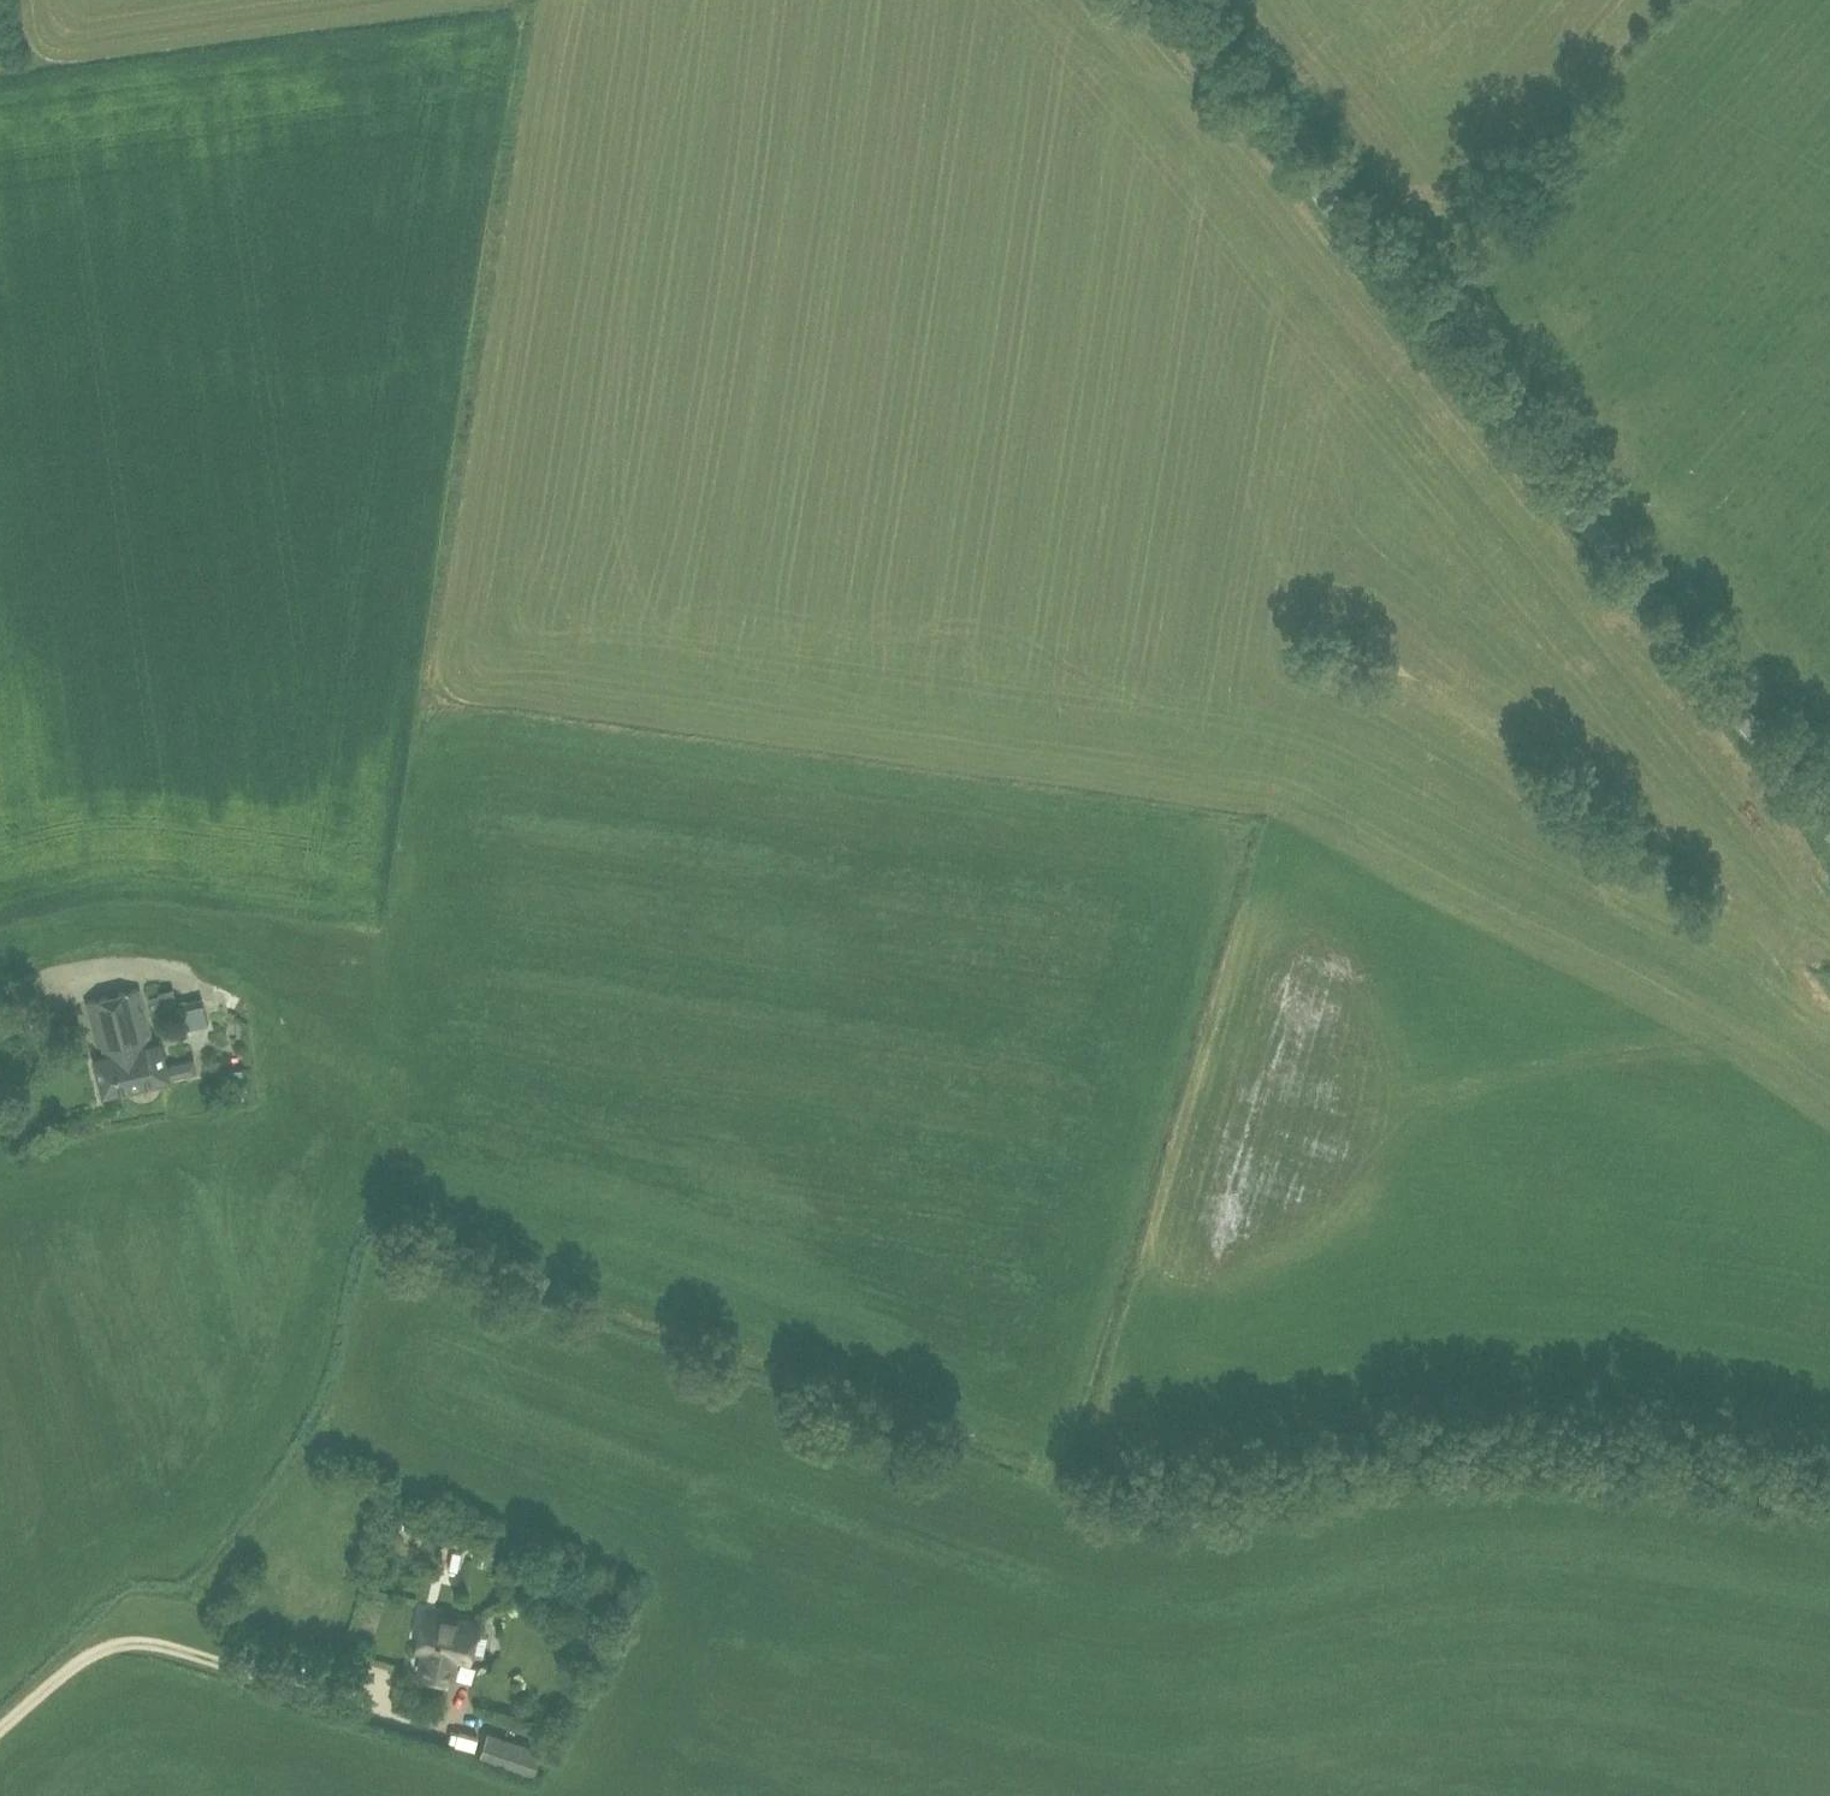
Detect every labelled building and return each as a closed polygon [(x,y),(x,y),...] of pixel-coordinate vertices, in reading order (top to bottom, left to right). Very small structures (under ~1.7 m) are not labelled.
[(106,1054),(95,1057),(104,1093),(190,1073),(187,1061),(167,1066),(161,1042),(153,1043),(140,988),(88,1000),(99,1045),(104,1043),(106,1054)] [(176,988),(161,991),(167,1019),(181,1016),(176,988)] [(459,1620),(425,1612),(417,1649),(425,1650),(420,1674),(451,1681),(456,1657),(470,1660),(478,1624),(475,1623),(472,1620),(463,1618),(459,1620)] [(537,1743),(501,1731),(494,1754),(530,1766),(537,1743)]
